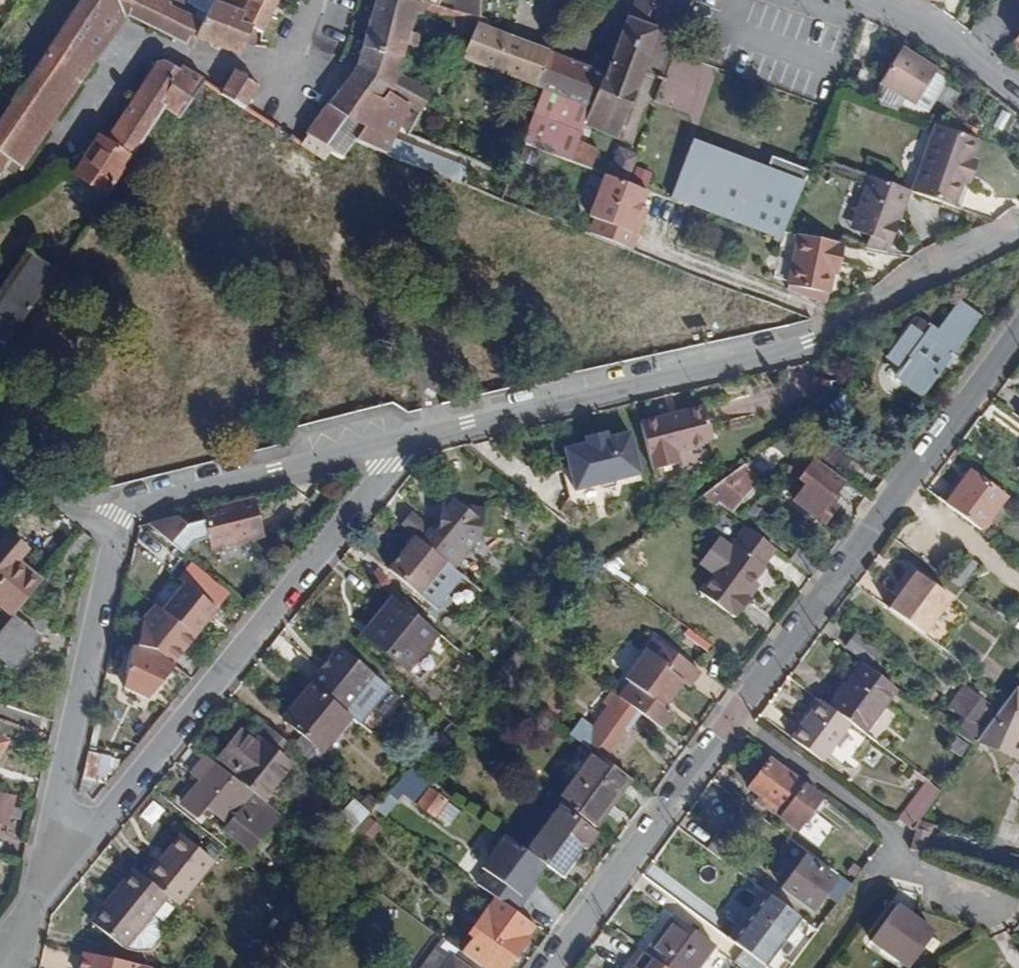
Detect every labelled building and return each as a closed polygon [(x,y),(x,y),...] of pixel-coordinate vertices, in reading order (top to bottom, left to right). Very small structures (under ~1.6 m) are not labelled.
[(23,165),(126,14),(192,46),(198,34),(203,20),(196,17),(174,5),(171,3),(171,1),(169,0),(79,0),(40,59),(29,75),(0,119),(0,166),(7,155),(23,165)] [(12,3),(8,0),(0,0),(0,20),(12,3)] [(200,7),(186,0),(176,0),(174,5),(196,17),(200,7)] [(244,43),(250,25),(243,22),(252,0),(251,0),(210,0),(203,20),(198,34),(192,46),(195,47),(199,38),(240,53),(244,43)] [(264,32),(280,0),(251,0),(252,0),(243,22),(250,25),(258,29),(264,32)] [(418,112),(431,90),(399,71),(408,41),(417,42),(419,39),(417,36),(411,33),(417,11),(427,14),(428,13),(453,19),(449,35),(470,40),(477,23),(478,18),(456,10),(438,4),(428,0),(375,0),(357,65),(344,84),(382,99),(386,92),(410,106),(409,108),(418,112)] [(479,0),(457,0),(456,10),(478,18),(479,0)] [(508,35),(518,0),(479,0),(478,18),(477,23),(508,35)] [(618,137),(643,70),(667,6),(662,4),(663,0),(636,0),(607,73),(551,51),(538,88),(543,90),(523,142),(593,168),(601,146),(580,138),(585,124),(618,137)] [(538,88),(551,51),(562,39),(553,31),(549,30),(533,44),(508,35),(477,23),(470,40),(462,58),(538,88)] [(244,43),(255,45),(258,29),(250,25),(244,43)] [(902,49),(880,82),(873,103),(911,117),(916,105),(929,113),(948,82),(935,74),(937,71),(902,49)] [(22,69),(29,75),(40,59),(33,53),(22,69)] [(658,102),(702,116),(716,70),(673,56),(658,102)] [(167,109),(157,104),(180,66),(170,59),(166,63),(157,64),(107,141),(96,135),(72,171),(108,195),(135,155),(167,109)] [(167,109),(180,117),(203,80),(182,67),(180,66),(157,104),(167,109)] [(221,92),(246,108),(260,84),(240,71),(233,73),(221,92)] [(950,78),(937,71),(935,74),(948,82),(950,78)] [(385,152),(392,139),(409,108),(410,106),(386,92),(382,99),(344,84),(337,93),(329,106),(362,128),(350,145),(363,154),(370,146),(385,152)] [(342,179),(363,154),(350,145),(362,128),(329,106),(302,143),(323,157),(318,164),(342,179)] [(958,199),(964,182),(968,173),(974,176),(979,162),(973,159),(979,141),(937,127),(916,184),(958,199)] [(388,153),(401,159),(407,145),(392,139),(385,152),(388,153)] [(782,243),(810,170),(772,155),(767,170),(692,141),(669,199),(782,243)] [(453,178),(459,165),(407,145),(401,159),(425,167),(453,178)] [(640,231),(634,229),(643,204),(648,188),(607,173),(590,214),(596,217),(590,232),(632,249),(640,231)] [(964,182),(972,184),(974,176),(968,173),(964,182)] [(873,234),(893,241),(911,190),(873,177),(864,205),(855,209),(859,217),(864,231),(873,234)] [(955,206),(958,199),(916,184),(913,191),(955,206)] [(634,229),(640,231),(649,206),(643,204),(634,229)] [(855,228),(864,231),(859,217),(855,228)] [(837,261),(842,261),(847,241),(799,231),(795,249),(782,246),(775,276),(788,279),(788,282),(790,283),(831,292),(835,274),(837,261)] [(869,246),(891,250),(893,241),(873,234),(869,246)] [(6,345),(57,271),(26,250),(0,289),(0,341),(6,345)] [(788,290),(828,306),(831,292),(790,283),(788,290)] [(903,366),(929,386),(981,317),(961,301),(941,329),(933,323),(925,335),(912,325),(889,354),(903,366)] [(921,395),(929,386),(903,366),(895,375),(921,395)] [(835,419),(850,408),(851,401),(843,392),(819,410),(827,419),(835,419)] [(645,421),(654,470),(681,464),(679,453),(708,447),(715,443),(709,409),(682,414),(683,418),(674,420),(673,416),(645,421)] [(642,474),(633,431),(611,436),(610,433),(590,437),(590,440),(567,444),(576,486),(599,482),(603,487),(616,485),(618,478),(642,474)] [(786,467),(798,476),(813,455),(811,454),(803,448),(793,459),(786,467)] [(763,475),(770,467),(762,459),(767,454),(763,451),(748,461),(763,475)] [(838,505),(830,500),(846,478),(813,455),(798,476),(808,483),(795,500),(825,522),(838,505)] [(723,500),(733,509),(763,475),(748,461),(705,494),(719,504),(723,500)] [(948,502),(983,528),(1007,496),(972,469),(948,502)] [(254,496),(202,509),(211,549),(264,536),(254,496)] [(452,501),(444,500),(440,526),(437,530),(432,526),(422,539),(446,559),(457,546),(466,552),(481,533),(486,507),(464,503),(456,496),(452,501)] [(413,510),(403,523),(417,534),(422,539),(432,526),(413,510)] [(767,566),(765,564),(778,548),(748,526),(701,589),(732,613),(734,611),(739,615),(752,597),(747,593),(767,566)] [(26,598),(43,576),(20,557),(30,545),(12,530),(0,544),(0,600),(15,611),(26,598)] [(390,567),(435,604),(462,572),(446,559),(422,539),(417,534),(390,567)] [(963,555),(952,580),(967,587),(979,561),(963,555)] [(901,594),(892,606),(927,632),(954,596),(913,565),(903,579),(909,584),(901,594)] [(903,579),(895,589),(901,594),(909,584),(903,579)] [(165,609),(198,635),(219,607),(187,582),(165,609)] [(408,670),(440,631),(395,594),(363,633),(408,670)] [(15,666),(42,633),(40,631),(50,619),(26,598),(15,611),(0,629),(0,654),(15,666)] [(534,631),(544,639),(553,627),(544,619),(534,631)] [(848,645),(872,663),(882,649),(859,632),(848,645)] [(684,678),(690,682),(700,668),(656,635),(625,676),(631,680),(620,695),(641,711),(664,727),(677,710),(666,702),(684,678)] [(135,643),(126,684),(150,695),(178,664),(160,648),(135,643)] [(314,682),(346,708),(353,715),(361,721),(391,686),(342,644),(311,680),(314,682)] [(902,711),(890,701),(901,687),(866,661),(833,705),(857,723),(880,740),(902,711)] [(324,751),(353,715),(346,708),(314,682),(283,719),(303,736),(295,746),(322,768),(331,758),(324,751)] [(986,729),(974,720),(989,700),(969,685),(953,706),(968,718),(958,731),(975,743),(979,739),(979,738),(986,729)] [(1018,686),(986,729),(979,738),(979,739),(1018,755),(1018,686)] [(593,750),(605,759),(641,711),(620,695),(615,691),(603,708),(606,710),(595,726),(582,717),(570,733),(593,750)] [(797,739),(829,762),(857,723),(833,705),(825,700),(797,739)] [(255,790),(264,798),(293,763),(279,751),(288,740),(265,720),(255,733),(264,740),(261,744),(244,729),(222,756),(239,771),(236,775),(255,790)] [(8,739),(0,735),(0,754),(8,739)] [(952,745),(964,755),(971,745),(959,735),(952,745)] [(85,775),(106,780),(112,753),(91,748),(85,775)] [(610,809),(606,806),(628,776),(605,759),(593,750),(559,797),(598,826),(610,809)] [(224,826),(253,850),(282,813),(264,798),(255,790),(253,793),(207,755),(194,770),(202,777),(183,801),(198,813),(202,808),(208,814),(214,808),(229,820),(224,826)] [(801,829),(825,796),(773,757),(751,786),(765,796),(762,801),(801,829)] [(436,815),(448,799),(438,792),(443,786),(414,765),(383,800),(381,802),(390,809),(403,791),(436,815)] [(901,817),(914,827),(943,787),(930,777),(901,817)] [(10,819),(16,792),(0,788),(0,817),(10,819)] [(381,802),(383,800),(369,790),(361,800),(374,811),(381,802)] [(333,822),(349,835),(371,811),(355,797),(333,822)] [(587,848),(599,831),(562,803),(527,850),(546,864),(562,874),(583,846),(587,848)] [(372,816),(361,826),(372,839),(383,829),(372,816)] [(820,816),(805,836),(817,845),(832,825),(820,816)] [(167,895),(180,905),(216,859),(183,832),(147,877),(167,895)] [(532,883),(546,864),(527,850),(505,833),(479,868),(484,872),(476,882),(510,907),(516,912),(536,886),(532,883)] [(709,846),(732,862),(741,849),(720,833),(709,846)] [(814,907),(837,877),(807,854),(783,885),(814,907)] [(96,919),(125,945),(167,895),(147,877),(134,867),(113,892),(117,895),(96,919)] [(830,891),(841,898),(853,881),(843,874),(830,891)] [(797,923),(802,916),(768,890),(763,897),(797,923)] [(92,916),(96,919),(117,895),(113,892),(92,916)] [(746,947),(767,964),(797,923),(763,897),(732,938),(746,947)] [(872,937),(909,964),(932,931),(897,904),(872,937)] [(530,937),(526,934),(533,923),(516,912),(510,907),(484,943),(475,936),(464,951),(486,967),(506,967),(530,937)] [(672,967),(695,967),(715,942),(675,913),(647,949),(672,967)] [(647,949),(642,945),(631,959),(637,964),(634,967),(672,967),(647,949)] [(767,964),(746,947),(737,959),(749,967),(765,967),(767,964)] [(264,967),(271,959),(260,949),(253,956),(264,967)] [(154,967),(86,950),(82,967),(154,967)] [(452,954),(444,965),(430,954),(420,967),(470,967),(452,954)] [(637,964),(631,959),(627,965),(631,967),(634,967),(637,964)]
